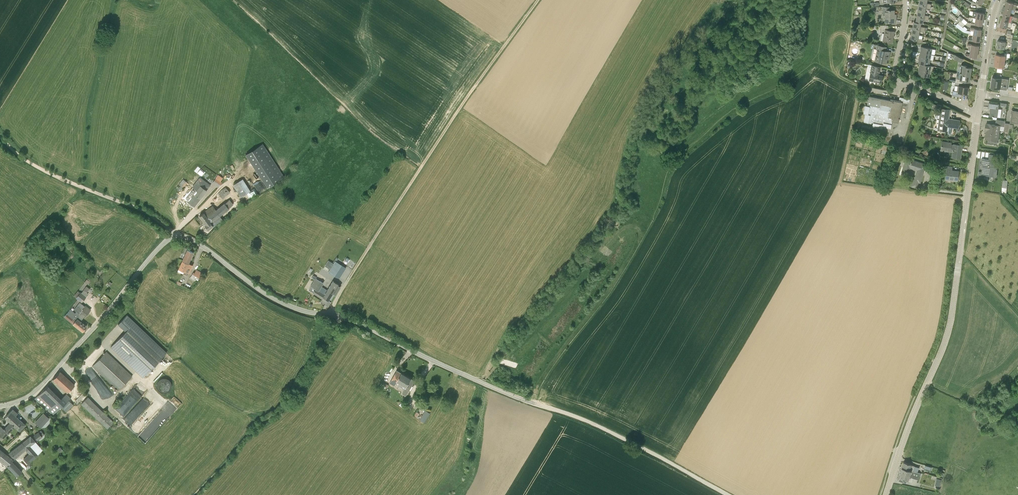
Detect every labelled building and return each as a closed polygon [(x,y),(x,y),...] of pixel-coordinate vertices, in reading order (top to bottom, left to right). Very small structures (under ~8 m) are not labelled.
[(1015,10),(1017,3),(1007,1),(1005,7),(1012,9),(1015,10)] [(885,22),(891,22),(896,22),(896,18),(894,18),(894,10),(889,10),(888,10),(888,7),(883,6),(883,10),(886,11),(885,22)] [(1005,7),(1004,14),(1010,15),(1012,9),(1005,7)] [(925,11),(918,10),(917,16),(928,18),(929,15),(924,14),(925,11)] [(973,11),(972,15),(975,16),(975,18),(983,19),(984,13),(973,11)] [(1004,14),(1002,20),(1008,22),(1010,15),(1004,14)] [(1000,26),(1010,29),(1011,26),(1007,26),(1008,22),(1002,20),(1000,26)] [(921,23),(915,22),(914,21),(913,27),(924,30),(924,29),(927,30),(928,27),(925,27),(920,26),(921,23)] [(964,32),(967,28),(964,26),(963,27),(958,23),(956,25),(955,26),(964,32)] [(883,41),(887,42),(892,43),(893,39),(892,38),(893,35),(893,36),(894,31),(889,30),(888,30),(889,26),(880,25),(879,30),(885,32),(883,41)] [(972,34),(980,35),(981,29),(970,27),(970,30),(971,30),(970,34),(972,34)] [(918,38),(919,35),(911,33),(910,39),(922,42),(923,39),(918,38)] [(997,47),(1005,49),(1006,41),(1012,42),(1013,38),(1007,37),(1006,41),(998,40),(997,47)] [(979,45),(968,43),(967,46),(968,46),(968,50),(978,51),(979,45)] [(875,61),(881,62),(886,63),(887,58),(886,58),(887,56),(889,56),(890,50),(886,49),(886,47),(877,44),(876,49),(877,50),(875,61)] [(995,59),(1005,61),(1005,60),(1007,60),(1007,57),(1006,56),(1006,55),(1005,55),(1005,52),(998,51),(997,54),(997,56),(996,56),(995,59)] [(995,68),(1002,69),(1003,66),(1004,66),(1006,65),(1006,63),(1005,61),(995,59),(995,63),(996,64),(995,65),(996,65),(995,68)] [(868,66),(871,67),(869,81),(876,82),(881,83),(883,75),(879,75),(880,67),(881,67),(876,66),(872,65),(868,64),(868,66)] [(967,66),(961,65),(960,73),(970,75),(971,67),(967,67),(967,66)] [(970,75),(960,73),(957,73),(955,82),(959,83),(961,83),(962,81),(969,82),(970,75)] [(1007,90),(1009,79),(993,77),(991,87),(1007,90)] [(957,91),(953,90),(952,95),(960,97),(960,96),(959,96),(960,93),(967,94),(968,87),(961,86),(958,85),(957,91)] [(910,99),(900,97),(899,101),(894,100),(894,102),(892,102),(892,101),(869,96),(867,104),(870,105),(869,106),(865,105),(863,113),(865,114),(864,122),(871,123),(872,122),(873,122),(872,127),(882,129),(883,127),(890,129),(892,121),(898,123),(899,119),(897,118),(898,117),(899,117),(902,102),(909,103),(910,99)] [(997,117),(998,109),(999,104),(989,103),(989,107),(991,107),(991,110),(990,110),(990,116),(997,117)] [(938,129),(948,131),(948,133),(946,133),(945,133),(945,135),(946,135),(950,136),(950,134),(953,134),(954,127),(958,128),(959,120),(947,118),(948,116),(949,116),(950,110),(941,108),(938,129)] [(996,125),(991,124),(986,123),(985,130),(987,131),(989,139),(988,142),(998,144),(998,140),(1001,126),(1005,127),(1005,123),(1006,120),(996,119),(996,125)] [(1011,123),(1005,123),(1005,127),(1004,131),(1009,132),(1010,129),(1012,129),(1013,124),(1010,124),(1011,123)] [(952,157),(955,158),(960,158),(962,145),(957,144),(954,144),(953,144),(951,144),(951,143),(942,141),(941,150),(952,152),(952,157)] [(989,159),(987,159),(982,158),(981,164),(983,164),(982,172),(979,171),(978,178),(983,178),(984,179),(985,176),(994,177),(995,171),(996,171),(998,158),(995,157),(996,155),(989,154),(989,156),(989,159)] [(926,164),(906,158),(901,174),(908,176),(910,168),(917,170),(915,177),(913,176),(910,186),(912,186),(917,188),(919,182),(920,182),(923,172),(921,172),(922,169),(924,169),(926,164)] [(953,180),(957,181),(958,171),(953,170),(952,170),(952,166),(943,165),(943,169),(946,169),(946,174),(945,179),(946,179),(946,177),(953,178),(953,180)] [(265,185),(267,188),(280,180),(274,171),(261,179),(265,185)] [(217,175),(213,182),(219,186),(222,182),(220,181),(222,178),(217,175)] [(184,198),(189,202),(194,206),(195,206),(194,205),(196,203),(197,203),(196,203),(197,202),(200,198),(195,194),(201,186),(204,187),(206,183),(203,181),(204,180),(200,177),(184,198)] [(240,197),(250,190),(243,178),(233,184),(240,197)] [(177,188),(181,191),(187,183),(183,179),(176,187),(177,188)] [(201,186),(195,194),(200,198),(210,186),(206,183),(204,187),(201,186)] [(226,186),(219,193),(224,198),(231,191),(226,186)] [(213,225),(221,218),(220,216),(229,208),(228,208),(233,203),(230,199),(225,203),(224,202),(216,209),(213,205),(204,212),(213,225)] [(207,229),(213,225),(204,212),(199,215),(206,224),(205,226),(207,229)] [(187,249),(182,260),(188,263),(193,252),(187,249)] [(188,263),(182,260),(179,269),(183,271),(184,271),(188,273),(189,273),(193,265),(188,263)] [(341,265),(335,261),(328,272),(334,276),(339,277),(339,278),(344,270),(344,269),(345,268),(346,268),(341,265)] [(190,277),(190,278),(195,281),(196,279),(198,280),(199,278),(202,273),(196,270),(194,273),(193,272),(190,277)] [(323,297),(325,295),(318,290),(321,286),(323,283),(316,278),(316,277),(313,275),(312,277),(315,279),(310,286),(311,286),(309,290),(318,296),(322,298),(323,297)] [(333,281),(332,283),(336,286),(332,292),(332,293),(335,294),(340,286),(338,285),(337,284),(338,283),(333,281)] [(330,297),(332,293),(332,292),(336,286),(332,283),(331,285),(327,290),(321,286),(318,290),(325,295),(323,297),(328,300),(330,297)] [(80,292),(76,297),(78,299),(82,302),(86,297),(82,294),(80,292)] [(85,306),(81,303),(80,302),(74,309),(76,311),(79,313),(76,317),(80,321),(82,320),(87,313),(87,314),(90,309),(87,307),(85,306),(86,306),(86,305),(85,306)] [(75,313),(70,309),(64,316),(73,323),(78,328),(82,331),(86,326),(80,321),(76,317),(79,313),(76,311),(75,313)] [(143,377),(166,353),(126,315),(118,324),(125,331),(111,346),(143,377)] [(132,376),(110,355),(106,351),(92,366),(96,369),(118,390),(132,376)] [(397,370),(389,383),(394,385),(395,384),(404,389),(405,388),(406,388),(406,386),(407,386),(411,378),(397,370)] [(52,379),(56,382),(67,393),(75,384),(63,374),(60,371),(52,379)] [(95,380),(106,400),(113,396),(104,378),(100,380),(99,377),(95,380)] [(415,380),(411,378),(407,386),(406,386),(406,388),(402,393),(405,395),(409,390),(415,380)] [(34,399),(51,417),(61,407),(66,412),(74,404),(69,400),(71,398),(66,393),(61,398),(51,389),(48,386),(47,386),(34,399)] [(141,398),(133,390),(116,408),(124,416),(141,398)] [(88,396),(81,403),(107,429),(114,422),(88,396)] [(16,426),(15,427),(20,431),(26,425),(16,415),(17,414),(13,409),(5,417),(11,422),(10,423),(11,422),(16,426)] [(424,423),(430,413),(425,410),(423,414),(419,419),(424,423)] [(126,420),(133,423),(137,416),(130,412),(126,420)] [(49,418),(43,413),(35,422),(41,427),(49,418)] [(6,434),(15,427),(16,426),(11,422),(10,423),(3,429),(1,427),(0,427),(0,435),(3,438),(6,434)] [(38,431),(33,435),(38,440),(42,437),(42,436),(44,434),(41,430),(39,432),(38,431)] [(9,453),(12,456),(15,459),(26,450),(29,453),(24,458),(29,464),(39,454),(38,454),(43,450),(30,435),(22,443),(9,453)] [(0,450),(0,461),(7,466),(12,460),(0,450)] [(12,460),(7,466),(16,476),(22,471),(12,460)] [(910,470),(914,471),(915,471),(915,469),(915,467),(914,466),(914,465),(912,465),(912,464),(909,463),(904,462),(902,467),(910,470)] [(898,480),(907,483),(908,480),(909,477),(911,478),(914,471),(910,470),(902,467),(901,468),(902,468),(899,476),(899,477),(898,480)]
